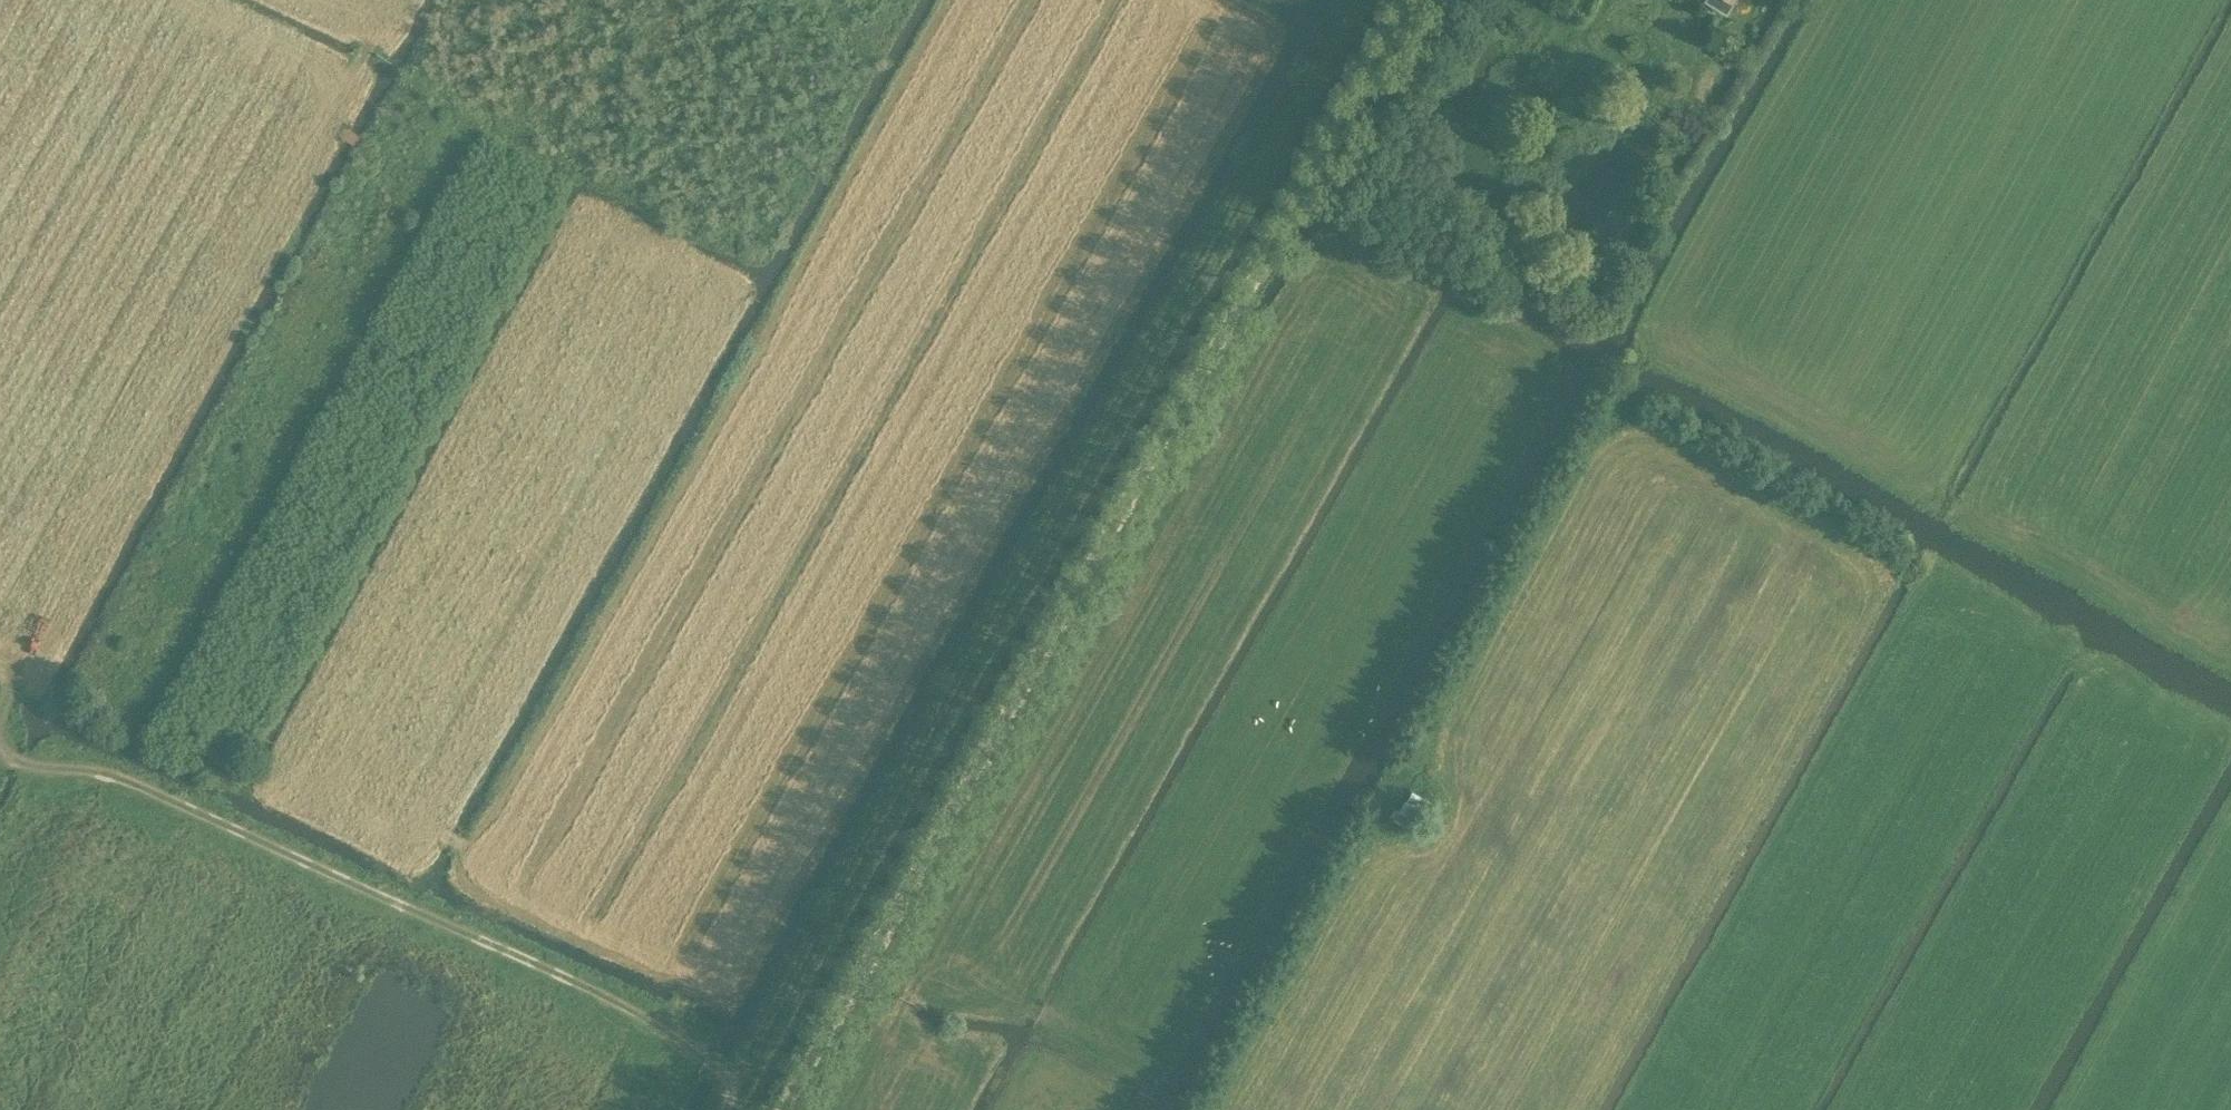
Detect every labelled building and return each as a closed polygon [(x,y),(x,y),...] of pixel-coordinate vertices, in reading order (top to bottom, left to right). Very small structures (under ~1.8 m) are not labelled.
[(1735,0),(1707,0),(1706,1),(1727,14),(1735,0)] [(1412,792),(1408,800),(1428,811),(1432,803),(1412,792)] [(1396,809),(1390,819),(1415,833),(1421,823),(1400,811),(1399,811),(1396,809)]
